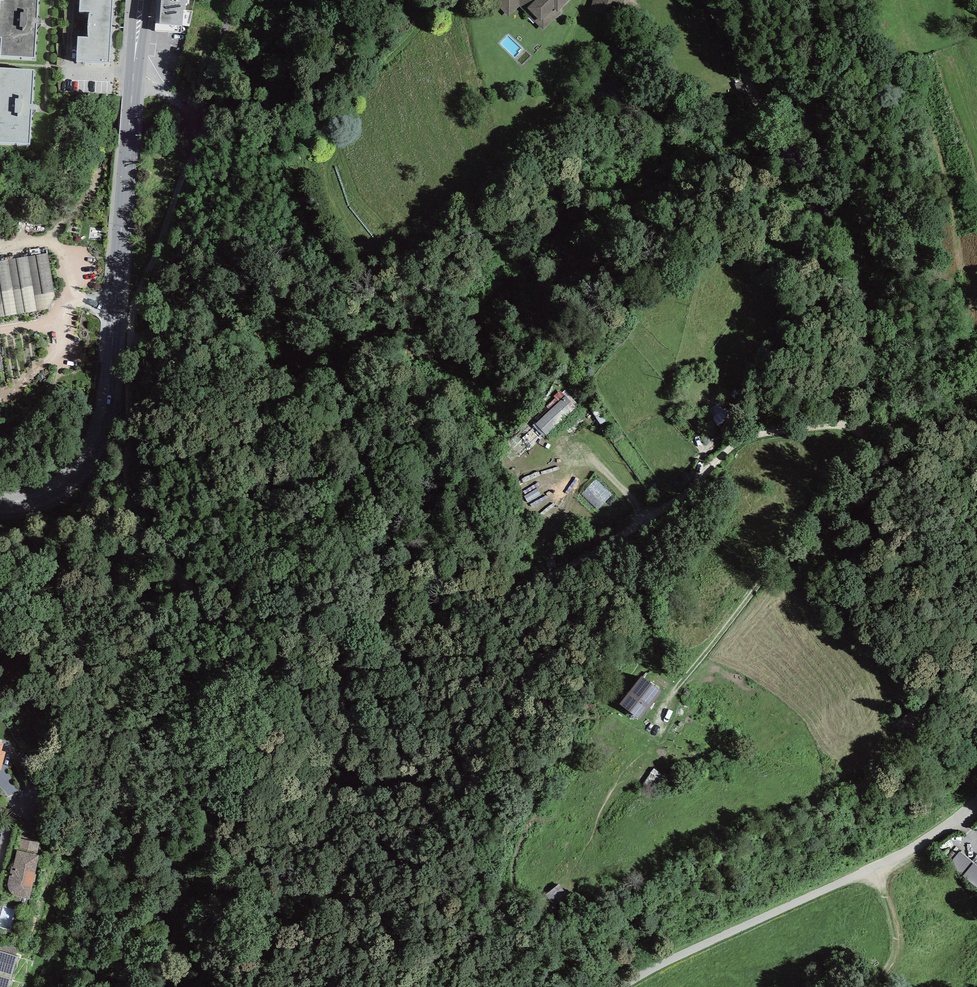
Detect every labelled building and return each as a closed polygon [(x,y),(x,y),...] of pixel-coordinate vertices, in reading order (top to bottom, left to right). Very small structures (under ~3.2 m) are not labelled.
[(0,61),(36,64),(39,0),(4,0),(0,61)] [(78,65),(111,66),(113,0),(80,0),(78,65)] [(161,32),(187,34),(189,0),(163,0),(161,32)] [(508,18),(519,7),(543,31),(561,12),(559,10),(568,0),(490,0),(508,18)] [(612,0),(594,0),(594,10),(612,10),(612,0)] [(0,75),(0,146),(31,148),(35,77),(0,75)] [(807,95),(797,98),(801,112),(807,110),(811,109),(807,95)] [(0,261),(0,317),(47,309),(55,297),(47,253),(0,261)] [(577,407),(565,396),(536,424),(547,436),(577,407)] [(582,493),(601,505),(612,489),(593,477),(582,493)] [(662,691),(641,676),(620,704),(640,720),(662,691)] [(18,851),(37,855),(40,843),(20,838),(18,851)] [(30,899),(39,855),(37,855),(18,851),(17,850),(13,867),(12,866),(8,883),(8,884),(8,887),(9,890),(10,892),(12,894),(14,895),(17,896),(30,899)] [(959,851),(950,866),(976,890),(976,867),(959,851)] [(568,894),(559,883),(546,894),(555,905),(568,894)] [(15,956),(18,948),(0,942),(0,951),(15,956)] [(17,957),(15,956),(0,951),(0,976),(10,979),(12,975),(17,957)] [(10,979),(0,976),(0,986),(8,986),(10,979)]
